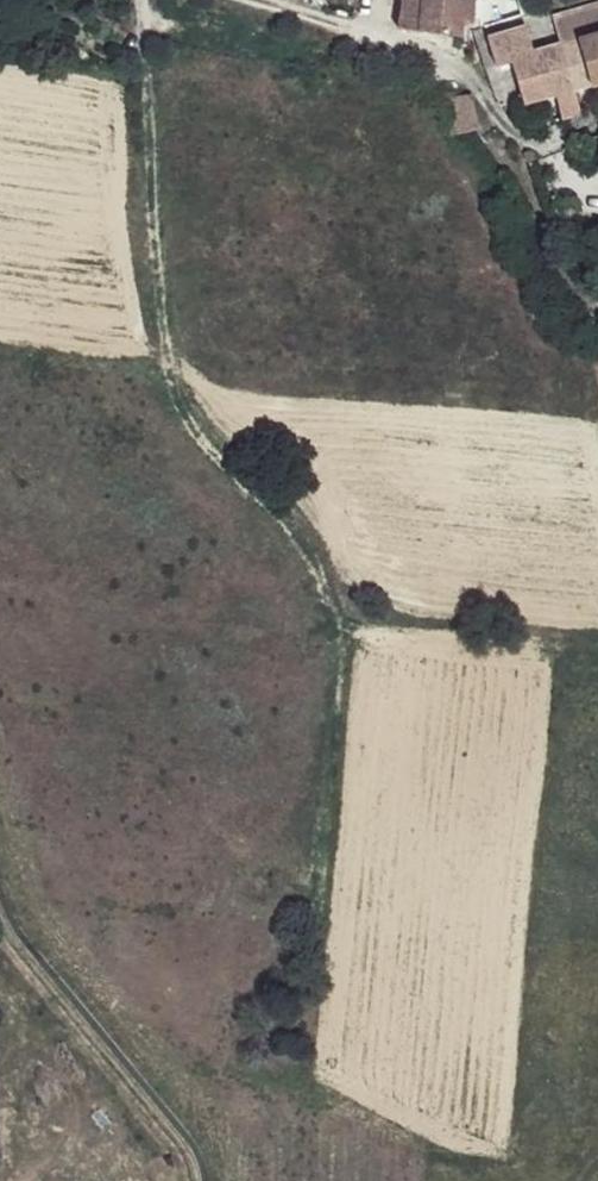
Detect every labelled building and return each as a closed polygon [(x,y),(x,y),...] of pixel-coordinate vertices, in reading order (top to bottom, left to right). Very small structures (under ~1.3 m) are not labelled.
[(403,33),(469,35),(472,24),(474,2),(450,0),(408,0),(403,33)] [(552,15),(560,43),(571,88),(597,82),(597,3),(552,15)] [(526,29),(489,40),(494,67),(503,65),(511,100),(550,94),(555,117),(577,112),(571,88),(560,43),(534,52),(526,29)] [(470,97),(446,99),(451,137),(476,134),(470,97)]
